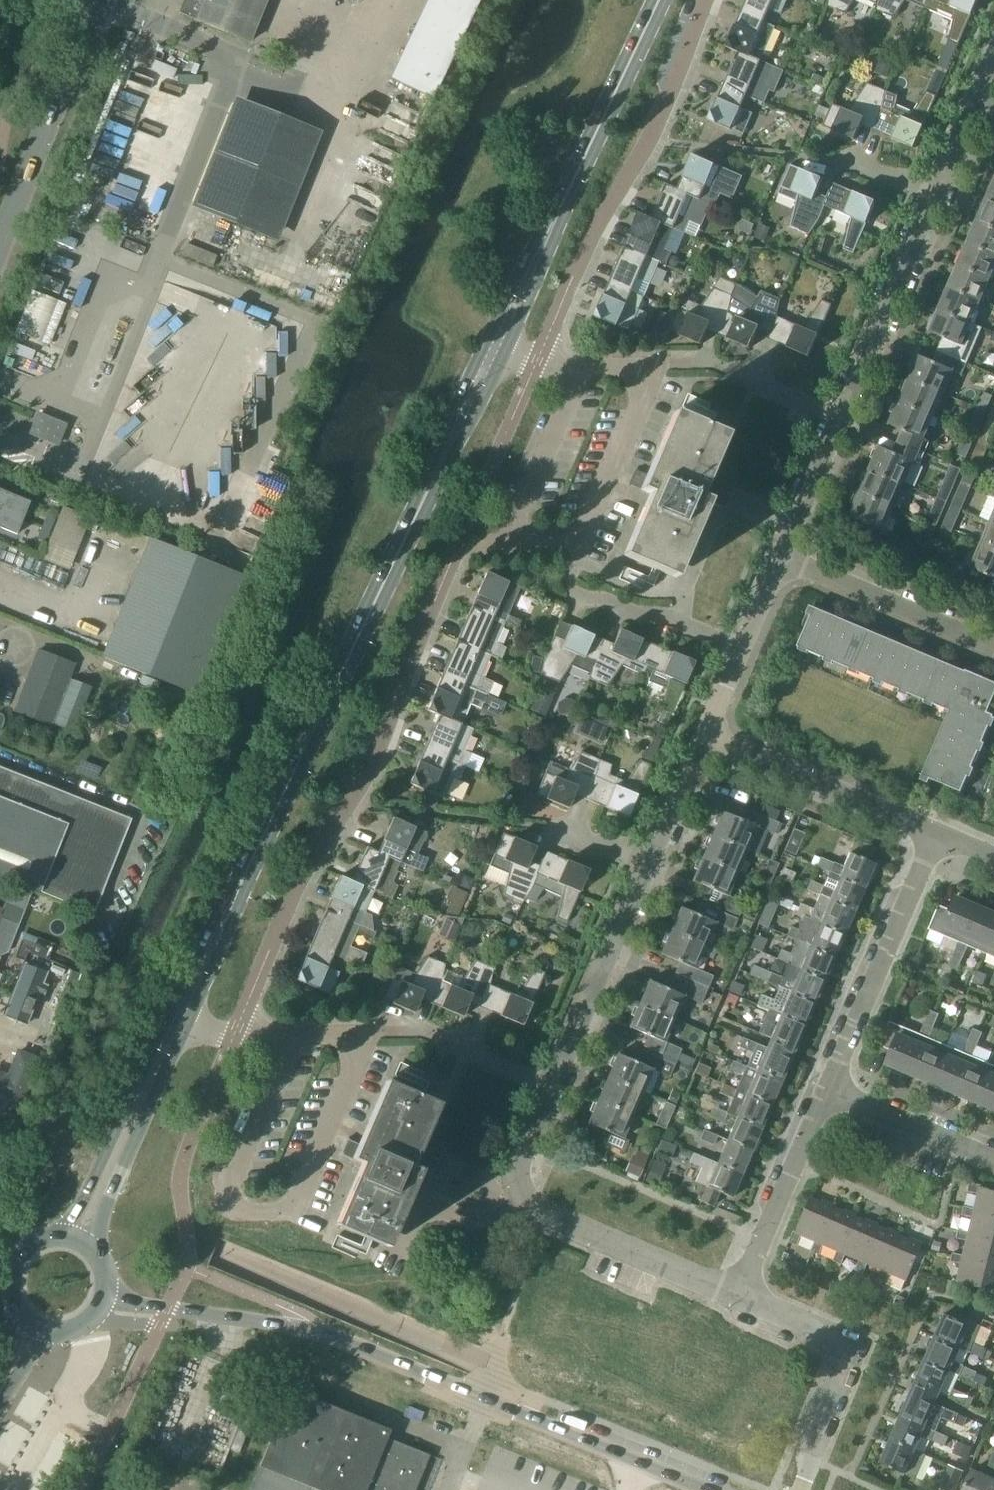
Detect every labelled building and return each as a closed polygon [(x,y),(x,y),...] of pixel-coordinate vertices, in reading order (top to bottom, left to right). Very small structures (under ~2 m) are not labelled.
[(197,20),(198,21),(250,42),(267,0),(185,0),(180,13),(197,20)] [(481,0),(428,0),(391,79),(434,99),(481,0)] [(742,13),(765,23),(765,22),(770,10),(782,15),(788,0),(748,0),(742,13)] [(828,7),(847,14),(856,0),(830,0),(828,7)] [(878,5),(877,10),(895,18),(907,0),(879,0),(878,5)] [(954,20),(949,41),(959,46),(979,0),(928,0),(925,8),(954,20)] [(727,48),(739,53),(740,52),(774,67),(774,66),(762,61),(777,27),(765,22),(765,23),(742,13),(727,48)] [(725,86),(758,100),(764,103),(770,90),(775,93),(784,71),(774,67),(740,52),(739,53),(725,86)] [(888,78),(896,58),(884,53),(876,73),(888,78)] [(850,111),(833,104),(824,127),(856,140),(865,119),(875,123),(876,123),(882,108),(883,108),(887,91),(868,83),(850,111)] [(758,100),(725,86),(710,121),(744,136),(754,113),(742,108),(746,98),(757,103),(757,101),(758,100)] [(876,123),(875,123),(872,130),(915,149),(938,96),(928,92),(912,116),(896,110),(898,96),(887,91),(883,108),(882,108),(876,123)] [(240,104),(199,204),(274,234),(314,134),(240,104)] [(679,189),(679,190),(702,199),(707,187),(719,192),(728,170),(694,155),(679,189)] [(779,195),(797,202),(791,227),(810,235),(820,220),(826,206),(825,205),(825,204),(815,200),(824,179),(792,165),(779,195)] [(826,206),(852,218),(845,250),(855,254),(877,202),(834,183),(825,204),(825,205),(826,206)] [(653,218),(653,219),(675,229),(685,233),(690,221),(702,226),(711,203),(702,199),(679,190),(679,189),(668,184),(653,218)] [(988,197),(978,221),(993,228),(993,200),(988,197)] [(641,213),(626,248),(667,266),(668,265),(673,253),(677,255),(686,233),(685,233),(675,229),(653,219),(653,218),(641,213)] [(978,221),(968,243),(993,253),(993,228),(978,221)] [(968,243),(959,264),(991,278),(993,270),(993,253),(968,243)] [(626,248),(611,282),(646,297),(651,284),(657,270),(671,276),(674,268),(668,265),(667,266),(626,248)] [(991,278),(959,264),(949,287),(981,301),(991,278)] [(684,299),(680,308),(670,331),(702,345),(712,323),(722,328),(729,312),(730,313),(733,297),(733,296),(738,285),(722,278),(703,306),(684,299)] [(611,282),(596,317),(631,332),(640,309),(646,297),(611,282)] [(981,301),(949,287),(939,309),(971,323),(972,321),(981,301)] [(50,345),(66,304),(32,290),(15,331),(50,345)] [(722,328),(719,335),(751,349),(760,327),(770,332),(771,332),(778,316),(778,317),(782,300),(763,292),(752,310),(733,297),(730,313),(729,312),(722,328)] [(771,332),(770,332),(767,338),(810,357),(833,305),(823,300),(805,328),(778,317),(778,316),(771,332)] [(930,331),(945,337),(939,350),(967,362),(983,326),(972,321),(971,323),(939,309),(930,331)] [(919,355),(909,379),(944,394),(954,371),(961,375),(967,362),(939,350),(934,362),(919,355)] [(899,402),(934,417),(944,394),(909,379),(899,402)] [(983,391),(976,407),(986,412),(993,395),(983,391)] [(890,424),(908,432),(902,444),(925,454),(930,441),(925,439),(934,417),(899,402),(890,424)] [(976,407),(966,431),(977,435),(986,412),(976,407)] [(68,424),(38,412),(29,435),(59,447),(68,424)] [(628,485),(652,495),(625,557),(669,577),(703,499),(694,495),(721,434),(676,414),(649,476),(634,469),(628,485)] [(990,415),(981,438),(991,443),(993,436),(993,417),(990,415)] [(966,431),(956,454),(966,459),(977,435),(966,431)] [(991,443),(981,438),(971,461),(982,465),(991,443)] [(899,453),(880,445),(870,470),(905,485),(915,461),(920,463),(925,454),(902,444),(899,453)] [(860,493),(895,508),(905,485),(870,470),(860,493)] [(966,471),(952,505),(962,509),(976,475),(966,471)] [(937,499),(948,503),(954,487),(944,483),(937,499)] [(24,519),(30,503),(0,491),(0,510),(24,519)] [(850,515),(869,523),(864,535),(886,544),(891,533),(885,531),(895,508),(860,493),(850,515)] [(980,517),(990,522),(993,523),(993,495),(990,493),(980,517)] [(927,522),(938,527),(948,503),(937,499),(927,522)] [(962,509),(952,505),(942,528),(952,533),(962,509)] [(91,516),(63,506),(49,541),(77,552),(91,516)] [(17,536),(24,519),(0,510),(0,529),(17,536)] [(938,527),(927,522),(918,545),(928,549),(938,527)] [(980,545),(993,551),(993,523),(990,522),(980,545)] [(153,539),(106,654),(105,658),(196,695),(244,576),(153,539)] [(0,548),(0,559),(29,570),(35,555),(2,543),(0,548)] [(950,572),(983,586),(988,575),(993,578),(993,551),(980,545),(972,563),(957,556),(950,572)] [(471,608),(505,623),(506,622),(520,628),(523,621),(509,615),(520,588),(486,573),(471,608)] [(963,579),(958,592),(970,598),(976,585),(963,579)] [(457,642),(491,657),(491,656),(498,659),(503,646),(497,643),(505,623),(471,608),(457,642)] [(954,713),(928,778),(962,792),(993,716),(988,713),(993,698),(993,682),(965,670),(962,676),(813,612),(797,648),(954,713)] [(554,636),(545,658),(541,676),(559,683),(571,666),(591,674),(593,662),(594,662),(601,647),(604,640),(572,626),(566,641),(554,636)] [(593,662),(591,674),(589,679),(608,687),(621,666),(640,675),(643,667),(642,666),(652,643),(620,630),(611,651),(601,647),(594,662),(593,662)] [(491,657),(457,642),(442,677),(488,696),(493,684),(482,678),(491,657)] [(665,683),(668,685),(662,710),(672,714),(695,662),(652,643),(642,666),(643,667),(640,675),(643,676),(647,668),(652,670),(647,682),(663,689),(665,683)] [(52,727),(76,663),(37,649),(13,712),(52,727)] [(57,721),(77,729),(95,684),(76,676),(57,721)] [(427,711),(439,716),(474,730),(462,725),(471,703),(483,709),(488,696),(442,677),(427,711)] [(543,680),(530,710),(545,716),(558,687),(543,680)] [(439,716),(425,750),(465,767),(470,754),(464,752),(474,730),(439,716)] [(653,760),(661,742),(655,738),(644,754),(653,760)] [(465,767),(425,750),(410,785),(444,799),(454,777),(460,779),(465,767)] [(551,761),(546,773),(536,795),(569,809),(578,788),(588,792),(595,777),(596,777),(599,760),(581,752),(570,770),(566,768),(565,771),(551,766),(553,762),(551,761)] [(588,792),(585,799),(628,817),(651,765),(641,761),(627,782),(610,775),(612,765),(599,760),(596,777),(595,777),(588,792)] [(0,769),(0,879),(95,916),(132,821),(0,769)] [(766,804),(761,814),(776,820),(781,810),(766,804)] [(741,819),(723,811),(713,835),(748,849),(758,827),(775,834),(780,822),(776,820),(761,814),(746,808),(741,819)] [(379,853),(401,863),(423,872),(428,859),(418,856),(428,833),(394,819),(379,853)] [(795,828),(785,850),(796,855),(806,833),(795,828)] [(490,867),(509,875),(504,896),(523,904),(526,899),(532,889),(539,875),(537,874),(540,866),(530,862),(536,848),(504,834),(495,856),(490,867)] [(703,857),(739,872),(748,849),(713,835),(703,857)] [(352,883),(375,892),(375,891),(393,899),(398,886),(393,883),(401,863),(379,853),(367,848),(353,882),(352,883)] [(544,889),(562,897),(557,919),(568,923),(590,870),(546,852),(540,866),(537,874),(539,875),(532,889),(526,899),(534,903),(544,889)] [(821,857),(817,867),(829,872),(868,888),(878,863),(852,852),(846,867),(834,862),(834,863),(821,857)] [(693,881),(712,889),(707,900),(740,914),(745,903),(729,896),(739,872),(703,857),(693,881)] [(779,864),(769,859),(759,883),(769,887),(772,882),(775,875),(779,864)] [(811,880),(806,890),(819,895),(820,894),(858,910),(868,888),(829,872),(824,886),(811,880)] [(326,912),(360,926),(361,926),(374,931),(372,916),(366,913),(375,892),(352,883),(353,882),(341,877),(326,912)] [(457,886),(451,908),(465,912),(472,890),(457,886)] [(801,903),(797,913),(804,916),(822,923),(822,922),(848,933),(858,910),(820,894),(819,895),(814,909),(801,903)] [(772,899),(763,921),(771,924),(780,902),(772,899)] [(941,906),(930,930),(960,943),(964,945),(965,943),(980,908),(958,899),(953,911),(941,906)] [(700,915),(682,907),(672,930),(707,945),(717,923),(733,930),(738,918),(705,903),(700,915)] [(8,952),(24,911),(7,904),(0,920),(0,956),(8,952)] [(971,945),(987,952),(993,935),(993,914),(980,908),(965,943),(971,945)] [(311,946),(334,956),(334,955),(361,967),(367,953),(352,946),(357,934),(374,941),(377,933),(374,931),(361,926),(360,926),(326,912),(311,946)] [(791,926),(787,936),(796,940),(797,939),(812,945),(838,957),(848,933),(822,922),(822,923),(804,916),(798,929),(791,926)] [(662,954),(680,961),(676,973),(709,987),(714,975),(697,968),(703,955),(713,959),(717,949),(707,946),(707,945),(672,930),(662,954)] [(22,939),(15,957),(22,960),(25,961),(28,953),(50,962),(43,979),(45,980),(55,984),(67,954),(68,950),(66,949),(38,938),(36,945),(22,939)] [(781,950),(777,959),(787,963),(791,965),(792,963),(829,979),(838,957),(812,945),(797,939),(796,940),(791,954),(781,950)] [(960,943),(955,954),(965,958),(971,945),(965,943),(964,945),(960,943)] [(334,956),(311,946),(297,981),(331,996),(340,973),(329,968),(334,956)] [(959,971),(965,958),(955,954),(950,967),(959,971)] [(398,966),(393,978),(383,1000),(416,1014),(425,993),(435,997),(442,982),(446,965),(428,957),(417,974),(398,966)] [(435,997),(432,1004),(464,1018),(473,996),(483,1001),(484,1001),(490,985),(491,986),(495,968),(476,961),(458,989),(442,982),(435,997)] [(29,1015),(45,971),(21,962),(5,1006),(29,1015)] [(753,965),(750,973),(759,977),(780,986),(819,1002),(829,979),(792,963),(791,965),(787,963),(781,977),(763,969),(753,965)] [(484,1001),(483,1001),(480,1008),(524,1026),(546,973),(536,969),(518,997),(491,986),(490,985),(484,1001)] [(669,988),(650,980),(640,1004),(676,1019),(686,996),(702,1003),(707,991),(674,977),(669,988)] [(761,995),(757,1005),(770,1011),(782,1016),(783,1014),(809,1025),(819,1002),(780,986),(779,988),(774,1000),(761,995)] [(630,1027),(649,1035),(644,1047),(677,1061),(682,1050),(666,1043),(676,1019),(640,1004),(630,1027)] [(941,1013),(932,1009),(927,1021),(936,1025),(941,1013)] [(770,1011),(760,1034),(772,1039),(781,1043),(780,1044),(784,1046),(781,1053),(794,1059),(798,1050),(809,1025),(783,1014),(782,1016),(770,1011)] [(922,1033),(892,1020),(881,1044),(893,1050),(888,1062),(910,1071),(926,1034),(922,1033)] [(936,1025),(927,1021),(922,1033),(926,1034),(931,1037),(936,1025)] [(983,1032),(974,1029),(969,1040),(978,1044),(983,1032)] [(932,1080),(947,1045),(931,1038),(931,1037),(926,1034),(910,1071),(932,1080)] [(744,1037),(740,1047),(753,1053),(747,1066),(758,1071),(781,1081),(785,1082),(794,1059),(781,1053),(784,1046),(780,1044),(781,1043),(772,1039),(771,1041),(769,1047),(744,1037)] [(978,1044),(969,1040),(964,1051),(969,1053),(973,1055),(978,1044)] [(964,1052),(947,1045),(932,1080),(954,1090),(969,1053),(964,1051),(964,1052)] [(17,1108),(9,1104),(28,1055),(15,1050),(8,1066),(0,1063),(0,1122),(10,1126),(17,1108)] [(637,1062),(619,1054),(609,1077),(645,1093),(655,1069),(671,1076),(676,1065),(642,1050),(637,1062)] [(975,1099),(990,1064),(972,1057),(973,1055),(969,1053),(954,1090),(975,1099)] [(734,1061),(730,1070),(742,1075),(737,1089),(748,1094),(775,1105),(785,1082),(781,1081),(758,1071),(747,1066),(747,1067),(734,1061)] [(990,1064),(975,1099),(993,1107),(993,1066),(990,1064)] [(599,1101),(635,1116),(645,1093),(609,1077),(599,1101)] [(365,1165),(352,1195),(339,1226),(383,1245),(416,1168),(407,1164),(434,1102),(389,1083),(363,1144),(348,1138),(341,1155),(365,1165)] [(724,1083),(719,1093),(732,1099),(727,1112),(739,1117),(765,1128),(775,1105),(748,1094),(737,1089),(724,1083)] [(589,1123),(608,1132),(603,1142),(624,1151),(629,1140),(625,1138),(635,1116),(599,1101),(589,1123)] [(667,1130),(676,1106),(666,1101),(656,1125),(667,1130)] [(707,1104),(703,1114),(724,1122),(728,1113),(738,1118),(729,1139),(755,1151),(765,1128),(739,1117),(727,1112),(707,1104)] [(704,1130),(700,1139),(714,1145),(717,1136),(704,1130)] [(725,1150),(719,1162),(745,1174),(755,1151),(729,1139),(729,1141),(725,1150)] [(642,1175),(651,1155),(638,1149),(630,1170),(642,1175)] [(694,1153),(690,1163),(701,1167),(704,1169),(708,1159),(694,1153)] [(701,1167),(695,1181),(735,1198),(745,1174),(719,1162),(709,1158),(708,1159),(704,1169),(701,1167)] [(980,1194),(976,1210),(993,1215),(993,1191),(983,1188),(983,1186),(973,1184),(970,1192),(980,1194)] [(715,1207),(721,1193),(708,1188),(702,1202),(715,1207)] [(797,1232),(795,1232),(791,1242),(799,1246),(804,1236),(817,1241),(832,1206),(813,1197),(797,1232)] [(817,1241),(813,1252),(821,1255),(826,1245),(840,1251),(855,1216),(832,1206),(817,1241)] [(974,1218),(971,1232),(993,1238),(993,1215),(976,1210),(967,1207),(965,1215),(974,1218)] [(855,1216),(840,1251),(835,1261),(844,1265),(848,1255),(862,1261),(878,1226),(855,1216)] [(878,1226),(862,1261),(858,1271),(866,1275),(870,1265),(884,1271),(899,1235),(878,1226)] [(969,1241),(965,1255),(993,1263),(993,1238),(971,1232),(961,1229),(959,1238),(969,1241)] [(899,1235),(884,1271),(880,1280),(888,1284),(893,1274),(909,1281),(924,1246),(899,1235)] [(962,1264),(958,1282),(993,1291),(993,1263),(965,1255),(955,1253),(953,1262),(962,1264)] [(935,1338),(961,1350),(961,1348),(984,1358),(988,1349),(975,1343),(982,1326),(971,1322),(970,1324),(946,1314),(935,1338)] [(925,1360),(951,1371),(960,1375),(973,1381),(977,1371),(955,1362),(961,1350),(935,1338),(925,1360)] [(927,1399),(937,1404),(939,1399),(941,1394),(970,1407),(974,1398),(954,1389),(960,1375),(951,1371),(925,1360),(915,1383),(926,1388),(923,1394),(928,1396),(927,1399)] [(913,1388),(911,1392),(901,1416),(927,1427),(933,1413),(955,1423),(959,1414),(937,1404),(927,1399),(928,1396),(923,1394),(926,1388),(915,1383),(913,1388)] [(310,1485),(303,1482),(334,1406),(291,1389),(280,1415),(250,1489),(308,1489),(310,1485)] [(310,1485),(308,1489),(416,1489),(431,1455),(388,1438),(391,1431),(392,1429),(334,1406),(303,1482),(310,1485)] [(927,1427),(901,1416),(891,1438),(917,1450),(927,1427)] [(949,1437),(935,1431),(931,1440),(945,1446),(949,1437)] [(891,1438),(880,1463),(916,1478),(926,1454),(917,1450),(891,1438)] [(941,1489),(943,1489),(955,1489),(963,1470),(951,1465),(941,1489)] [(964,1489),(990,1489),(993,1481),(993,1477),(973,1468),(964,1489)]
